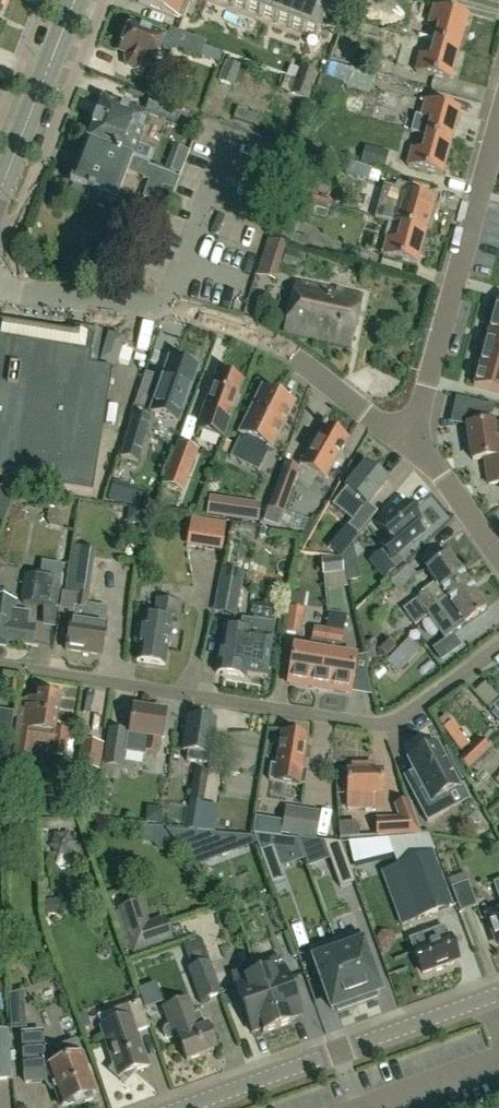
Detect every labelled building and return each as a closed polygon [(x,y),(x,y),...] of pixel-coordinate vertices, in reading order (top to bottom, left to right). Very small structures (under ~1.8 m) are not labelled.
[(138,4),(183,21),(191,0),(139,0),(138,4)] [(317,39),(332,0),(217,0),(317,39)] [(433,43),(457,49),(466,16),(433,7),(428,25),(437,27),(433,43)] [(217,64),(221,54),(203,47),(204,42),(169,29),(166,36),(163,35),(164,34),(150,29),(149,32),(130,24),(119,52),(125,55),(124,58),(124,63),(125,67),(129,70),(134,70),(137,69),(140,65),(142,61),(152,65),(158,49),(170,54),(172,48),(199,58),(199,57),(217,64)] [(378,29),(354,28),(354,53),(377,53),(378,29)] [(457,49),(433,43),(429,58),(419,55),(414,73),(448,82),(457,49)] [(309,98),(317,75),(299,68),(298,72),(261,58),(254,77),(309,98)] [(226,60),(218,80),(231,85),(239,65),(226,60)] [(315,92),(335,99),(341,84),(343,85),(349,69),(330,62),(324,78),(320,77),(315,92)] [(367,63),(361,84),(386,91),(392,70),(367,63)] [(146,112),(188,129),(195,112),(152,96),(146,112)] [(102,100),(86,142),(132,159),(147,117),(102,100)] [(425,136),(449,143),(458,111),(425,101),(420,117),(415,115),(410,132),(425,136)] [(233,119),(254,126),(257,116),(236,109),(233,119)] [(449,143),(425,136),(421,152),(411,149),(406,166),(440,176),(449,143)] [(116,201),(126,173),(131,160),(132,159),(86,142),(70,184),(73,185),(69,195),(86,201),(89,191),(116,201)] [(389,149),(367,144),(362,161),(385,166),(389,149)] [(183,166),(169,160),(165,171),(175,175),(179,176),(183,166)] [(157,203),(163,187),(170,190),(175,175),(165,171),(153,167),(148,181),(142,197),(157,203)] [(401,226),(425,232),(434,200),(400,190),(395,208),(405,211),(401,226)] [(325,217),(328,207),(304,200),(295,197),(284,194),(282,193),(277,211),(269,238),(291,244),(301,210),(325,217)] [(425,232),(401,226),(397,241),(387,239),(382,255),(416,265),(425,232)] [(274,283),(286,245),(266,239),(255,277),(274,283)] [(294,253),(285,251),(281,263),(290,266),(294,253)] [(285,332),(350,347),(361,297),(295,282),(285,332)] [(498,339),(498,322),(491,320),(487,336),(498,339)] [(0,322),(0,479),(91,493),(111,370),(88,366),(93,337),(79,335),(0,322)] [(487,336),(482,352),(498,357),(498,339),(487,336)] [(122,342),(110,338),(109,338),(102,362),(115,366),(122,342)] [(498,375),(498,357),(482,352),(478,369),(498,375)] [(170,358),(150,412),(177,422),(196,368),(170,358)] [(498,393),(498,375),(478,369),(473,386),(498,393)] [(220,439),(240,383),(218,375),(198,431),(220,439)] [(263,391),(236,447),(265,461),(292,406),(263,391)] [(121,458),(136,462),(149,419),(133,414),(121,458)] [(467,426),(472,461),(484,459),(488,485),(498,484),(498,425),(492,426),(491,419),(476,421),(476,425),(467,426)] [(300,467),(325,481),(348,441),(323,426),(300,467)] [(200,451),(178,443),(162,485),(185,493),(200,451)] [(282,515),(298,470),(283,464),(267,510),(282,515)] [(367,506),(386,482),(365,465),(345,489),(355,497),(347,507),(357,515),(366,505),(367,506)] [(108,498),(123,502),(127,489),(112,484),(108,498)] [(10,505),(16,492),(0,489),(0,504),(10,505)] [(231,501),(228,519),(257,523),(260,505),(231,501)] [(392,543),(369,562),(383,579),(393,570),(386,562),(389,560),(391,560),(421,534),(414,525),(419,521),(404,503),(377,526),(392,543)] [(145,510),(129,508),(128,518),(134,525),(144,526),(145,510)] [(190,521),(187,545),(222,550),(225,526),(190,521)] [(106,608),(87,606),(96,550),(72,546),(65,593),(75,595),(71,620),(70,620),(65,650),(101,656),(105,625),(103,625),(106,608)] [(18,575),(26,562),(11,553),(3,565),(18,575)] [(424,612),(466,582),(447,555),(425,571),(435,584),(424,592),(426,595),(403,611),(410,621),(391,635),(396,643),(415,629),(413,626),(421,620),(427,615),(424,612)] [(341,558),(321,560),(322,576),(343,574),(341,558)] [(57,588),(61,565),(41,562),(39,578),(23,576),(20,598),(22,603),(42,606),(42,627),(55,628),(60,589),(57,588)] [(236,617),(244,573),(220,569),(212,612),(236,617)] [(485,609),(466,582),(424,612),(427,615),(421,620),(427,616),(433,624),(443,617),(435,605),(445,598),(454,611),(464,624),(485,609)] [(290,592),(284,634),(300,636),(304,611),(303,610),(305,594),(290,592)] [(24,645),(30,613),(14,611),(16,602),(0,599),(0,641),(24,645)] [(138,644),(135,661),(163,665),(170,620),(175,621),(178,603),(156,600),(153,617),(142,616),(140,628),(136,627),(133,643),(138,644)] [(328,627),(317,689),(348,695),(350,682),(351,682),(355,658),(338,655),(344,621),(327,618),(327,620),(328,627)] [(243,678),(245,662),(267,666),(274,624),(241,619),(239,630),(222,628),(215,673),(243,678)] [(328,627),(327,620),(325,630),(318,629),(316,642),(311,641),(309,650),(293,647),(289,671),(287,684),(317,689),(328,627)] [(387,639),(377,649),(386,658),(396,647),(387,639)] [(386,663),(397,674),(408,663),(396,652),(386,663)] [(24,759),(27,742),(49,745),(48,754),(66,757),(69,731),(54,729),(58,698),(37,695),(36,701),(25,699),(25,701),(20,700),(17,715),(18,715),(12,758),(24,759)] [(145,752),(157,754),(159,739),(161,739),(164,714),(132,709),(129,733),(107,730),(102,767),(122,769),(124,753),(144,756),(145,752)] [(15,714),(5,713),(1,735),(12,735),(15,714)] [(208,765),(214,722),(186,717),(181,750),(188,752),(187,758),(186,758),(186,761),(208,765)] [(268,780),(304,786),(307,771),(301,770),(306,736),(281,732),(275,765),(270,765),(268,780)] [(468,770),(489,750),(479,739),(458,759),(468,770)] [(100,772),(103,744),(80,741),(77,769),(100,772)] [(436,746),(408,761),(423,790),(412,796),(426,823),(449,811),(442,797),(458,788),(436,746)] [(376,794),(381,795),(381,772),(361,772),(361,766),(351,766),(351,772),(347,772),(347,795),(360,795),(360,808),(376,808),(376,794)] [(200,827),(207,773),(192,771),(185,825),(200,827)] [(166,790),(183,787),(180,775),(173,776),(174,779),(164,780),(166,790)] [(420,835),(408,800),(393,804),(398,819),(374,820),(376,838),(420,835)] [(280,835),(316,839),(320,811),(284,806),(280,835)] [(163,808),(153,807),(146,812),(145,822),(161,824),(163,808)] [(42,831),(75,829),(74,818),(41,820),(42,831)] [(195,867),(212,860),(190,833),(165,831),(195,867)] [(428,835),(349,842),(357,877),(373,924),(397,915),(401,925),(450,907),(431,854),(433,853),(428,835)] [(269,839),(256,844),(268,876),(281,871),(269,839)] [(353,879),(342,846),(329,851),(340,883),(353,879)] [(467,872),(471,891),(489,887),(485,868),(467,872)] [(476,907),(464,873),(446,880),(449,889),(450,888),(459,913),(476,907)] [(57,901),(44,901),(44,915),(58,914),(57,901)] [(132,955),(172,942),(164,918),(149,923),(141,901),(117,909),(132,955)] [(497,946),(498,945),(498,913),(487,918),(497,946)] [(444,928),(410,940),(423,974),(445,966),(450,967),(453,963),(458,961),(449,937),(447,937),(444,928)] [(358,932),(334,941),(357,1005),(376,998),(374,994),(379,992),(358,932)] [(187,969),(199,1003),(220,996),(199,938),(182,944),(191,968),(187,969)] [(334,941),(309,950),(331,1010),(336,1008),(337,1012),(357,1005),(334,941)] [(255,966),(278,1028),(292,1023),(290,1019),(300,1015),(279,957),(255,966)] [(278,1028),(255,966),(230,975),(251,1033),(261,1029),(263,1034),(278,1028)] [(159,988),(166,1005),(181,999),(174,982),(159,988)] [(138,1002),(112,1012),(119,1032),(102,1038),(113,1068),(109,1072),(124,1085),(135,1072),(149,1067),(136,1034),(148,1029),(138,1002)] [(25,1029),(24,1006),(9,1006),(10,1029),(20,1028),(20,1029),(25,1029)] [(198,1013),(169,1024),(175,1039),(177,1038),(186,1061),(215,1050),(207,1027),(204,1028),(198,1013)] [(7,1032),(0,1031),(0,1081),(11,1080),(7,1032)] [(61,1107),(83,1100),(85,1103),(93,1100),(92,1097),(96,1095),(76,1042),(56,1049),(55,1048),(43,1049),(41,1033),(21,1035),(25,1083),(44,1082),(51,1092),(55,1091),(61,1107)]
